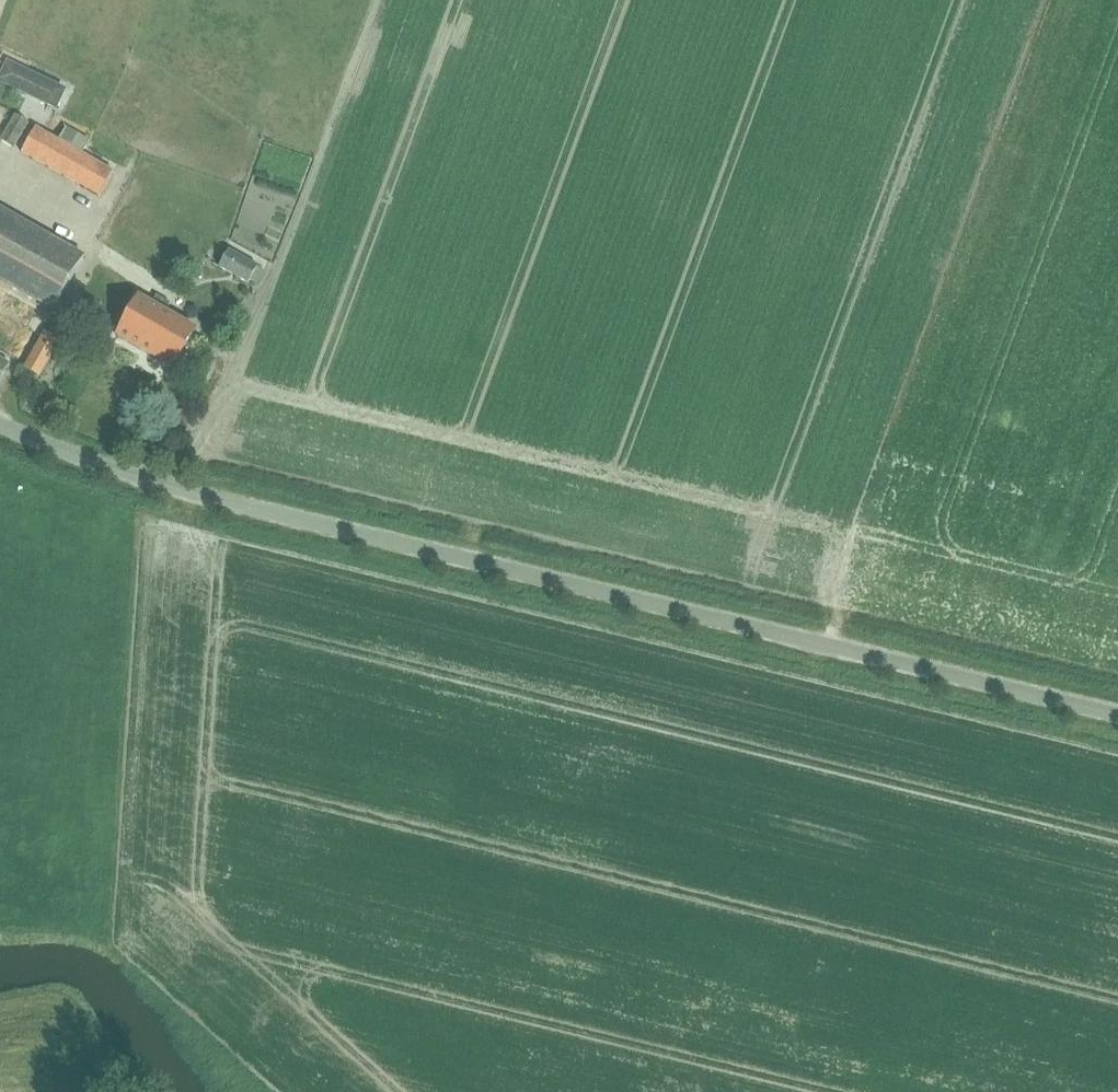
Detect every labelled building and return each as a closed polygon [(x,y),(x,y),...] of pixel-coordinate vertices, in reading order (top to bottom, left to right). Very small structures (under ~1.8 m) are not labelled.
[(0,74),(0,76),(55,104),(65,87),(8,57),(0,74)] [(2,139),(1,141),(15,149),(29,124),(26,122),(15,116),(2,139)] [(35,128),(21,153),(32,159),(47,135),(35,128)] [(66,130),(59,142),(82,155),(88,143),(66,130)] [(59,142),(47,135),(32,159),(74,183),(88,159),(82,155),(59,142)] [(88,159),(74,183),(99,197),(113,173),(88,159)] [(84,254),(0,208),(0,276),(56,306),(84,254)] [(230,250),(220,267),(248,283),(258,266),(230,250)] [(174,364),(196,325),(139,294),(118,333),(174,364)] [(24,364),(39,373),(61,337),(46,328),(24,364)] [(10,359),(0,354),(0,377),(10,359)]
